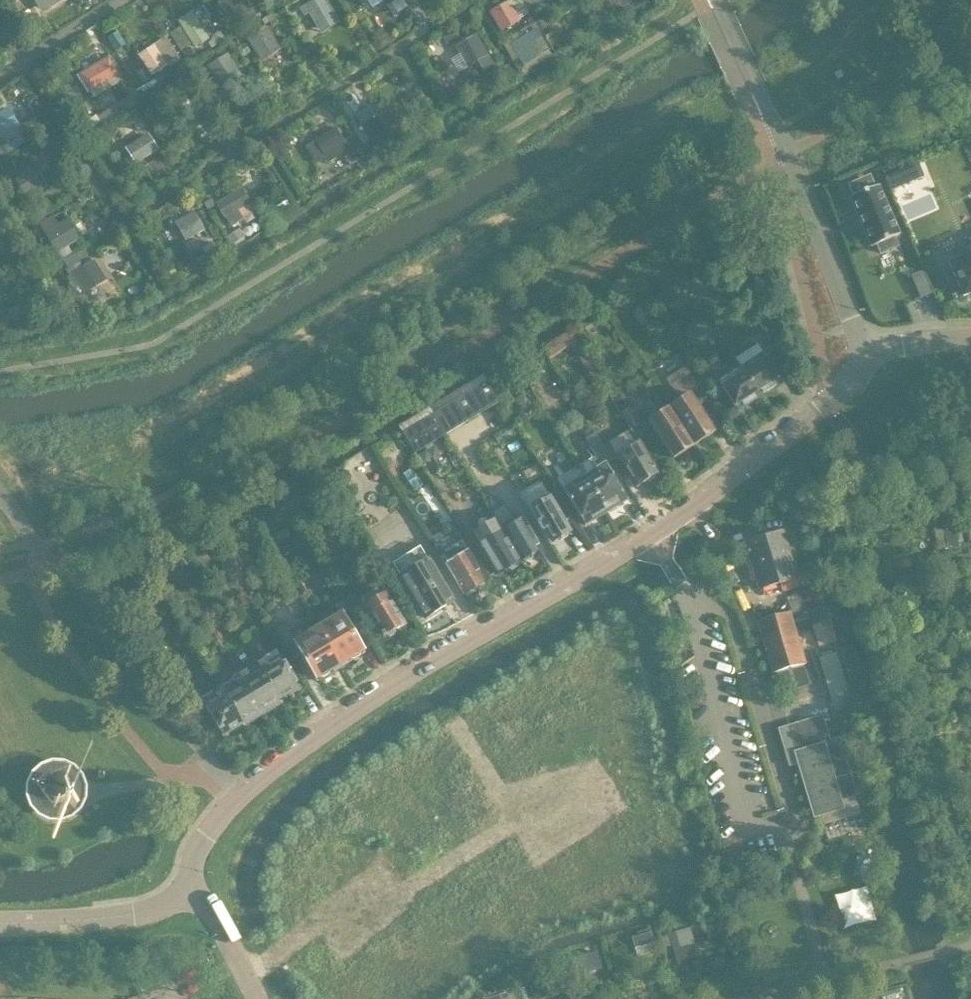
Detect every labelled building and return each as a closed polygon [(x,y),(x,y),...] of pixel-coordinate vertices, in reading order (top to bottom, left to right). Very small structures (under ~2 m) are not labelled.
[(42,13),(63,0),(34,0),(42,13)] [(248,0),(222,0),(236,22),(254,10),(248,0)] [(325,0),(313,0),(299,8),(304,16),(308,14),(320,34),(339,22),(325,0)] [(492,13),(504,31),(521,20),(509,2),(492,13)] [(215,36),(209,26),(204,29),(192,12),(178,21),(195,48),(215,36)] [(267,29),(250,40),(262,60),(279,49),(267,29)] [(548,51),(536,30),(511,45),(524,65),(548,51)] [(458,47),(470,66),(487,55),(475,36),(458,47)] [(168,64),(155,44),(139,55),(152,75),(168,64)] [(244,76),(229,53),(209,66),(223,89),(244,76)] [(119,77),(107,57),(80,74),(91,93),(119,77)] [(838,79),(844,75),(841,70),(835,73),(838,79)] [(175,81),(162,90),(173,108),(187,99),(175,81)] [(386,132),(371,109),(353,120),(367,144),(386,132)] [(355,146),(350,138),(344,142),(334,127),(313,139),(329,163),(355,146)] [(159,150),(149,134),(127,148),(136,164),(159,150)] [(895,172),(893,173),(899,186),(923,176),(917,162),(895,172)] [(38,164),(17,174),(28,197),(50,187),(38,164)] [(893,173),(884,177),(890,191),(899,186),(893,173)] [(878,185),(850,198),(871,247),(877,244),(880,253),(897,246),(894,237),(899,235),(878,185)] [(256,211),(243,189),(218,204),(226,218),(227,218),(232,225),(256,211)] [(206,230),(196,211),(176,223),(187,241),(206,230)] [(80,240),(68,219),(45,233),(58,253),(80,240)] [(949,264),(963,296),(970,292),(970,254),(949,264)] [(71,272),(82,290),(100,279),(89,261),(71,272)] [(636,279),(624,286),(630,296),(642,289),(636,279)] [(926,284),(916,288),(919,297),(929,292),(926,284)] [(601,382),(576,340),(570,331),(543,349),(549,358),(568,345),(577,360),(594,387),(601,382)] [(735,359),(741,368),(760,397),(781,383),(757,346),(735,359)] [(714,432),(689,394),(686,396),(685,394),(698,385),(685,366),(684,367),(686,370),(667,382),(679,400),(668,407),(693,445),(714,432)] [(737,412),(760,397),(741,368),(718,382),(737,412)] [(500,401),(487,380),(461,396),(473,417),(500,401)] [(513,401),(505,388),(497,394),(505,406),(513,401)] [(445,435),(473,417),(461,396),(432,414),(445,435)] [(496,409),(495,416),(502,427),(512,420),(503,405),(496,409)] [(628,407),(620,413),(630,430),(639,424),(628,407)] [(693,445),(668,407),(647,421),(672,459),(693,445)] [(415,453),(445,435),(432,414),(402,432),(415,453)] [(585,439),(602,466),(604,465),(611,460),(595,433),(585,439)] [(658,476),(638,443),(618,456),(638,488),(658,476)] [(604,465),(602,466),(584,477),(606,513),(626,500),(604,465)] [(606,513),(584,477),(563,489),(585,525),(606,513)] [(539,481),(519,493),(527,506),(527,507),(549,544),(558,539),(561,540),(568,536),(568,533),(570,532),(547,494),(539,481)] [(808,529),(799,512),(794,501),(776,508),(781,520),(787,518),(795,535),(808,529)] [(520,514),(512,519),(506,510),(495,517),(521,561),(526,562),(532,558),(533,554),(541,549),(520,514)] [(483,524),(489,533),(477,540),(499,575),(507,569),(512,571),(518,567),(519,562),(521,561),(495,517),(483,524)] [(964,543),(958,522),(943,526),(948,547),(964,543)] [(799,586),(783,531),(744,543),(758,590),(779,583),(782,591),(799,586)] [(477,587),(485,582),(467,551),(466,551),(461,543),(440,555),(464,595),(465,594),(466,596),(478,589),(477,587)] [(453,601),(419,546),(392,563),(425,618),(453,601)] [(805,664),(793,625),(824,614),(817,588),(791,596),(796,612),(789,614),(789,612),(757,621),(772,674),(774,673),(780,694),(810,685),(804,664),(805,664)] [(374,592),(360,600),(351,605),(363,624),(371,619),(383,638),(386,636),(389,638),(394,635),(394,631),(405,624),(384,590),(376,595),(374,592)] [(341,616),(317,630),(340,667),(365,652),(363,649),(370,644),(360,627),(351,632),(341,616)] [(836,642),(830,618),(812,623),(818,647),(836,642)] [(317,681),(340,667),(317,630),(295,643),(317,681)] [(299,689),(279,656),(267,664),(265,660),(257,664),(279,701),(299,689)] [(279,701),(257,664),(238,676),(260,713),(268,708),(273,708),(277,706),(279,701)] [(260,713),(238,676),(231,680),(234,684),(223,691),(242,724),(243,723),(248,723),(252,721),(254,716),(260,713)] [(242,724),(223,691),(220,687),(212,692),(200,699),(203,703),(223,735),(242,724)] [(872,791),(854,725),(836,730),(839,738),(830,741),(822,715),(777,729),(785,755),(793,753),(813,818),(843,809),(841,800),(856,796),(872,791)] [(52,777),(50,777),(48,778),(46,780),(44,782),(42,784),(41,787),(41,789),(41,792),(41,794),(42,797),(43,799),(44,801),(46,803),(48,804),(51,805),(53,806),(56,806),(59,806),(61,805),(63,805),(64,804),(66,803),(67,801),(68,800),(69,799),(70,797),(70,795),(71,794),(71,792),(71,790),(71,788),(70,786),(70,785),(69,783),(68,782),(67,780),(65,779),(64,778),(62,777),(60,777),(59,776),(57,776),(55,776),(53,776),(52,777)] [(856,796),(841,800),(843,809),(845,814),(860,810),(856,796)] [(656,950),(651,931),(648,932),(647,927),(636,930),(637,936),(632,937),(636,955),(656,950)] [(694,943),(690,928),(668,934),(673,949),(694,943)] [(595,955),(572,961),(576,977),(599,970),(595,955)]
